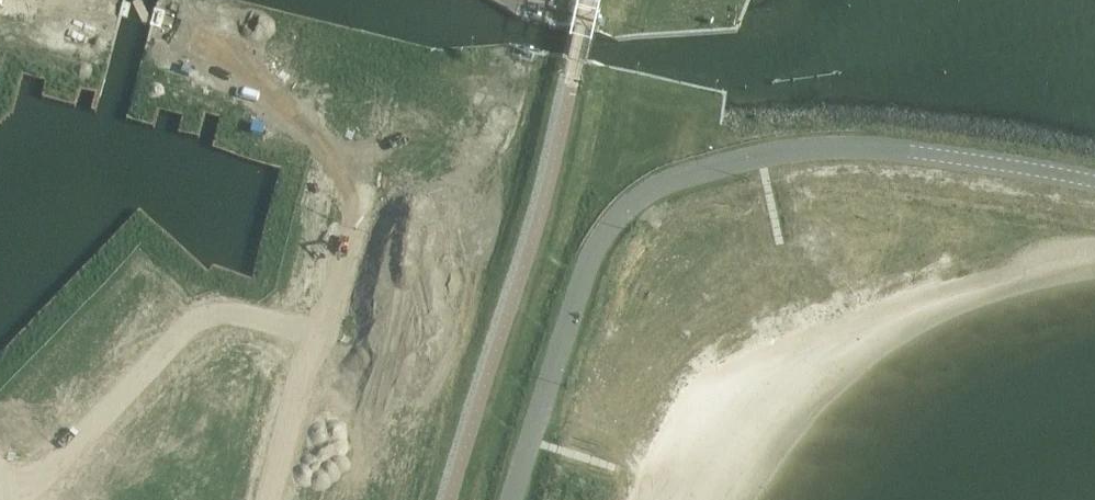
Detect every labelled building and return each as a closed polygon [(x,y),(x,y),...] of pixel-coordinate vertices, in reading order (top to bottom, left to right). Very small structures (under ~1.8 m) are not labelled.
[(531,4),(530,11),(541,13),(542,7),(531,4)] [(0,20),(0,53),(6,59),(25,39),(16,6),(15,7),(14,7),(13,8),(12,8),(11,9),(10,10),(0,20)] [(17,6),(16,6),(25,39),(49,46),(57,15),(23,6),(22,6),(20,6),(19,6),(18,6),(17,6)] [(49,46),(45,60),(71,67),(84,23),(57,15),(49,46)] [(84,23),(71,67),(98,74),(110,30),(84,23)] [(522,50),(520,56),(531,58),(532,52),(522,50)] [(255,145),(251,158),(260,160),(263,147),(255,145)] [(263,147),(260,160),(268,163),(272,150),(263,147)] [(272,150),(268,163),(276,165),(280,152),(272,150)] [(280,152),(276,165),(285,167),(289,155),(280,152)] [(118,238),(112,245),(121,254),(128,248),(118,238)] [(88,269),(82,276),(91,285),(97,278),(88,269)] [(82,276),(76,282),(85,291),(91,285),(82,276)] [(29,331),(23,337),(32,346),(38,340),(29,331)] [(23,337),(17,343),(26,352),(32,346),(23,337)] [(186,388),(183,400),(199,404),(202,392),(186,388)] [(168,430),(166,439),(179,442),(181,433),(168,430)] [(166,439),(164,447),(176,450),(179,442),(166,439)]
